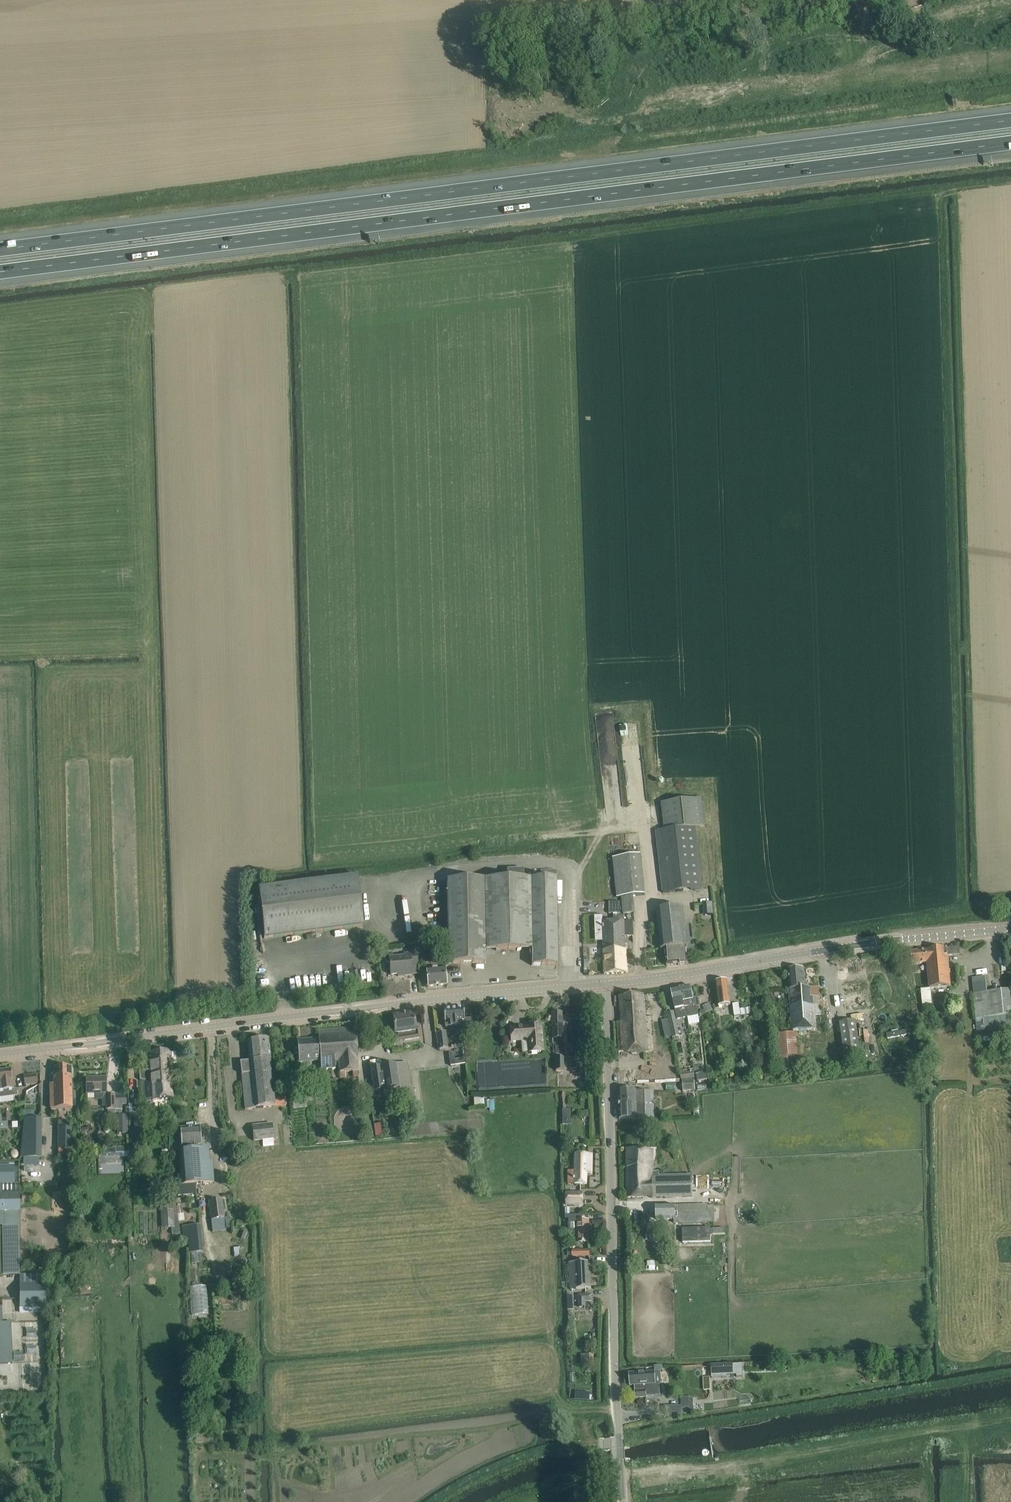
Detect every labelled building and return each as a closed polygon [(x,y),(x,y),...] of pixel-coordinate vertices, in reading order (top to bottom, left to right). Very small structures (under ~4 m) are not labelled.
[(666,830),(656,832),(665,892),(703,888),(696,827),(705,826),(701,798),(663,803),(666,830)] [(646,894),(644,879),(641,858),(614,860),(617,897),(622,897),(623,913),(636,912),(634,896),(646,894)] [(550,965),(556,965),(557,965),(556,870),(540,871),(540,878),(524,879),(524,870),(507,870),(507,880),(447,881),(448,954),(449,964),(486,963),(486,951),(531,950),(531,966),(542,965),(542,968),(545,968),(550,968),(550,965)] [(258,889),(263,928),(264,938),(363,926),(357,877),(258,889)] [(609,914),(619,914),(621,914),(621,902),(609,902),(609,914)] [(688,964),(686,947),(687,947),(683,908),(683,907),(657,910),(661,948),(661,949),(666,949),(667,966),(688,964)] [(604,944),(625,943),(624,936),(633,936),(632,921),(623,922),(624,915),(613,915),(614,921),(603,922),(604,944)] [(627,973),(625,943),(604,944),(605,974),(627,973)] [(912,964),(928,963),(930,988),(950,986),(948,955),(960,954),(959,946),(926,949),(926,950),(910,951),(912,964)] [(417,965),(416,955),(416,953),(404,955),(404,957),(393,958),(393,957),(390,954),(387,955),(385,957),(385,961),(388,963),(389,963),(391,975),(404,974),(404,976),(412,975),(411,966),(417,965)] [(428,987),(447,985),(444,963),(435,964),(434,960),(426,961),(426,965),(428,987)] [(821,1014),(819,997),(819,987),(805,988),(804,968),(788,969),(789,985),(790,989),(793,1031),(817,1029),(816,1027),(826,1026),(825,1014),(821,1014)] [(1010,1000),(1010,990),(987,992),(986,977),(972,978),(973,988),(977,1032),(984,1032),(984,1030),(1010,1028),(1010,1006),(1010,1000)] [(715,982),(717,992),(719,1009),(724,1008),(724,1005),(731,1005),(729,991),(728,981),(715,982)] [(690,986),(680,988),(683,1001),(684,1001),(687,1016),(688,1016),(690,1025),(700,1023),(698,1014),(696,1005),(699,1004),(698,998),(693,999),(690,986)] [(683,1001),(680,988),(671,990),(673,1000),(674,1003),(675,1009),(676,1009),(677,1018),(687,1016),(684,1001),(683,1001)] [(923,989),(924,1006),(934,1004),(932,988),(923,989)] [(645,1014),(645,1005),(644,995),(619,997),(621,1021),(616,1022),(619,1052),(624,1051),(632,1054),(655,1051),(652,1013),(645,1014)] [(706,1012),(712,1009),(709,1003),(703,1005),(706,1012)] [(739,1003),(732,1004),(734,1017),(740,1016),(740,1015),(739,1009),(739,1003)] [(445,1027),(460,1026),(461,1030),(472,1029),(471,1019),(464,1020),(463,1007),(443,1009),(444,1022),(445,1022),(445,1027)] [(552,1038),(562,1038),(562,1012),(551,1013),(552,1038)] [(680,1037),(678,1029),(676,1018),(674,1012),(668,1014),(670,1020),(672,1031),(674,1038),(680,1037)] [(413,1013),(393,1016),(394,1026),(395,1034),(403,1033),(404,1041),(420,1038),(418,1028),(415,1028),(415,1023),(413,1013)] [(666,1036),(672,1035),(669,1018),(662,1019),(666,1036)] [(845,1062),(861,1060),(855,1020),(840,1023),(845,1062)] [(542,1051),(541,1033),(540,1024),(527,1025),(527,1029),(511,1030),(511,1028),(510,1028),(511,1041),(530,1040),(531,1052),(542,1051)] [(358,1071),(355,1037),(354,1027),(318,1030),(318,1039),(297,1041),(298,1051),(299,1062),(320,1061),(321,1070),(339,1069),(339,1072),(345,1072),(352,1071),(358,1071)] [(777,1033),(781,1072),(800,1071),(796,1031),(777,1033)] [(438,1050),(448,1049),(445,1032),(436,1033),(438,1050)] [(245,1110),(255,1109),(275,1107),(275,1106),(286,1105),(285,1095),(274,1096),(268,1039),(248,1041),(250,1061),(240,1062),(245,1110)] [(563,1043),(555,1044),(555,1054),(563,1053),(563,1043)] [(140,1071),(140,1079),(141,1081),(143,1080),(144,1101),(172,1099),(170,1065),(177,1065),(176,1054),(169,1054),(169,1051),(150,1052),(151,1070),(140,1071)] [(564,1071),(563,1057),(555,1058),(556,1071),(564,1071)] [(407,1063),(395,1064),(399,1089),(400,1097),(412,1095),(410,1087),(407,1063)] [(395,1064),(371,1068),(374,1092),(399,1089),(395,1064)] [(60,1084),(71,1084),(71,1067),(53,1067),(54,1084),(50,1084),(50,1093),(61,1093),(60,1084)] [(13,1089),(12,1080),(12,1079),(11,1069),(0,1071),(0,1091),(13,1089)] [(25,1085),(37,1083),(36,1074),(23,1076),(25,1085)] [(86,1078),(86,1088),(86,1094),(106,1093),(106,1077),(86,1078)] [(695,1082),(683,1083),(684,1092),(696,1091),(695,1082)] [(61,1093),(50,1093),(51,1109),(72,1109),(71,1084),(60,1084),(61,1093)] [(619,1090),(619,1119),(645,1119),(645,1117),(651,1116),(651,1102),(645,1102),(645,1090),(619,1090)] [(121,1099),(115,1099),(115,1095),(106,1095),(106,1110),(107,1110),(115,1109),(122,1109),(121,1099)] [(292,1100),(293,1109),(306,1108),(305,1099),(292,1100)] [(571,1124),(571,1109),(561,1109),(561,1124),(571,1124)] [(127,1115),(115,1115),(115,1121),(117,1121),(118,1133),(128,1133),(127,1115)] [(40,1135),(40,1118),(26,1117),(26,1136),(40,1135)] [(263,1147),(274,1145),(273,1139),(274,1139),(272,1124),(252,1126),(254,1141),(262,1140),(263,1147)] [(214,1183),(213,1172),(212,1162),(209,1162),(208,1148),(200,1149),(200,1146),(201,1146),(200,1127),(180,1129),(181,1139),(182,1150),(180,1150),(182,1175),(178,1176),(179,1186),(186,1185),(214,1183)] [(72,1149),(72,1128),(59,1128),(58,1149),(72,1149)] [(225,1149),(223,1131),(215,1132),(218,1150),(225,1149)] [(653,1150),(627,1149),(628,1197),(638,1197),(653,1197),(692,1196),(692,1175),(660,1176),(659,1171),(653,1171),(653,1150)] [(569,1183),(575,1183),(575,1184),(587,1184),(587,1173),(592,1173),(592,1160),(587,1160),(587,1154),(576,1154),(576,1170),(569,1170),(569,1183)] [(14,1184),(14,1165),(0,1166),(0,1184),(14,1184)] [(177,1196),(187,1195),(186,1185),(179,1186),(176,1186),(177,1196)] [(567,1193),(567,1205),(583,1205),(583,1193),(567,1193)] [(7,1275),(20,1275),(19,1194),(2,1194),(2,1211),(6,1211),(7,1275)] [(212,1226),(225,1224),(222,1199),(209,1201),(212,1226)] [(708,1205),(675,1206),(657,1206),(657,1220),(675,1219),(675,1223),(708,1223),(708,1205)] [(577,1243),(590,1242),(589,1214),(566,1215),(566,1219),(569,1219),(570,1232),(577,1232),(577,1243)] [(191,1283),(204,1283),(203,1228),(190,1228),(191,1283)] [(35,1254),(28,1260),(34,1267),(41,1261),(35,1254)] [(571,1290),(581,1289),(591,1289),(590,1262),(579,1262),(570,1263),(571,1290)] [(44,1274),(20,1275),(21,1309),(45,1309),(44,1274)] [(579,1295),(580,1307),(586,1307),(586,1301),(592,1300),(592,1294),(579,1295)] [(11,1344),(10,1322),(0,1322),(0,1345),(11,1344)] [(591,1354),(586,1354),(586,1365),(591,1365),(595,1365),(595,1354),(591,1354)] [(732,1364),(713,1365),(713,1375),(732,1374),(732,1364)] [(655,1391),(654,1384),(656,1384),(655,1372),(629,1373),(630,1385),(635,1385),(636,1390),(635,1390),(635,1397),(647,1397),(647,1391),(655,1391)] [(577,1392),(576,1400),(590,1401),(590,1396),(591,1393),(577,1392)] [(681,1406),(666,1407),(666,1414),(682,1414),(681,1406)]
